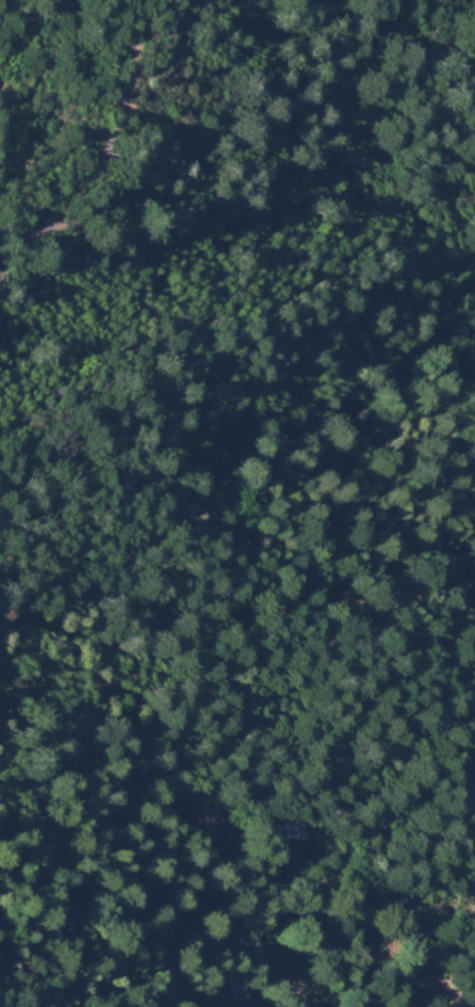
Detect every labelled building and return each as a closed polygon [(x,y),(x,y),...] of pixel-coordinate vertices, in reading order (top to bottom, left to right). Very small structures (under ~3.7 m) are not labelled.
[(292,839),(291,823),(316,823),(317,838),(292,839)]
